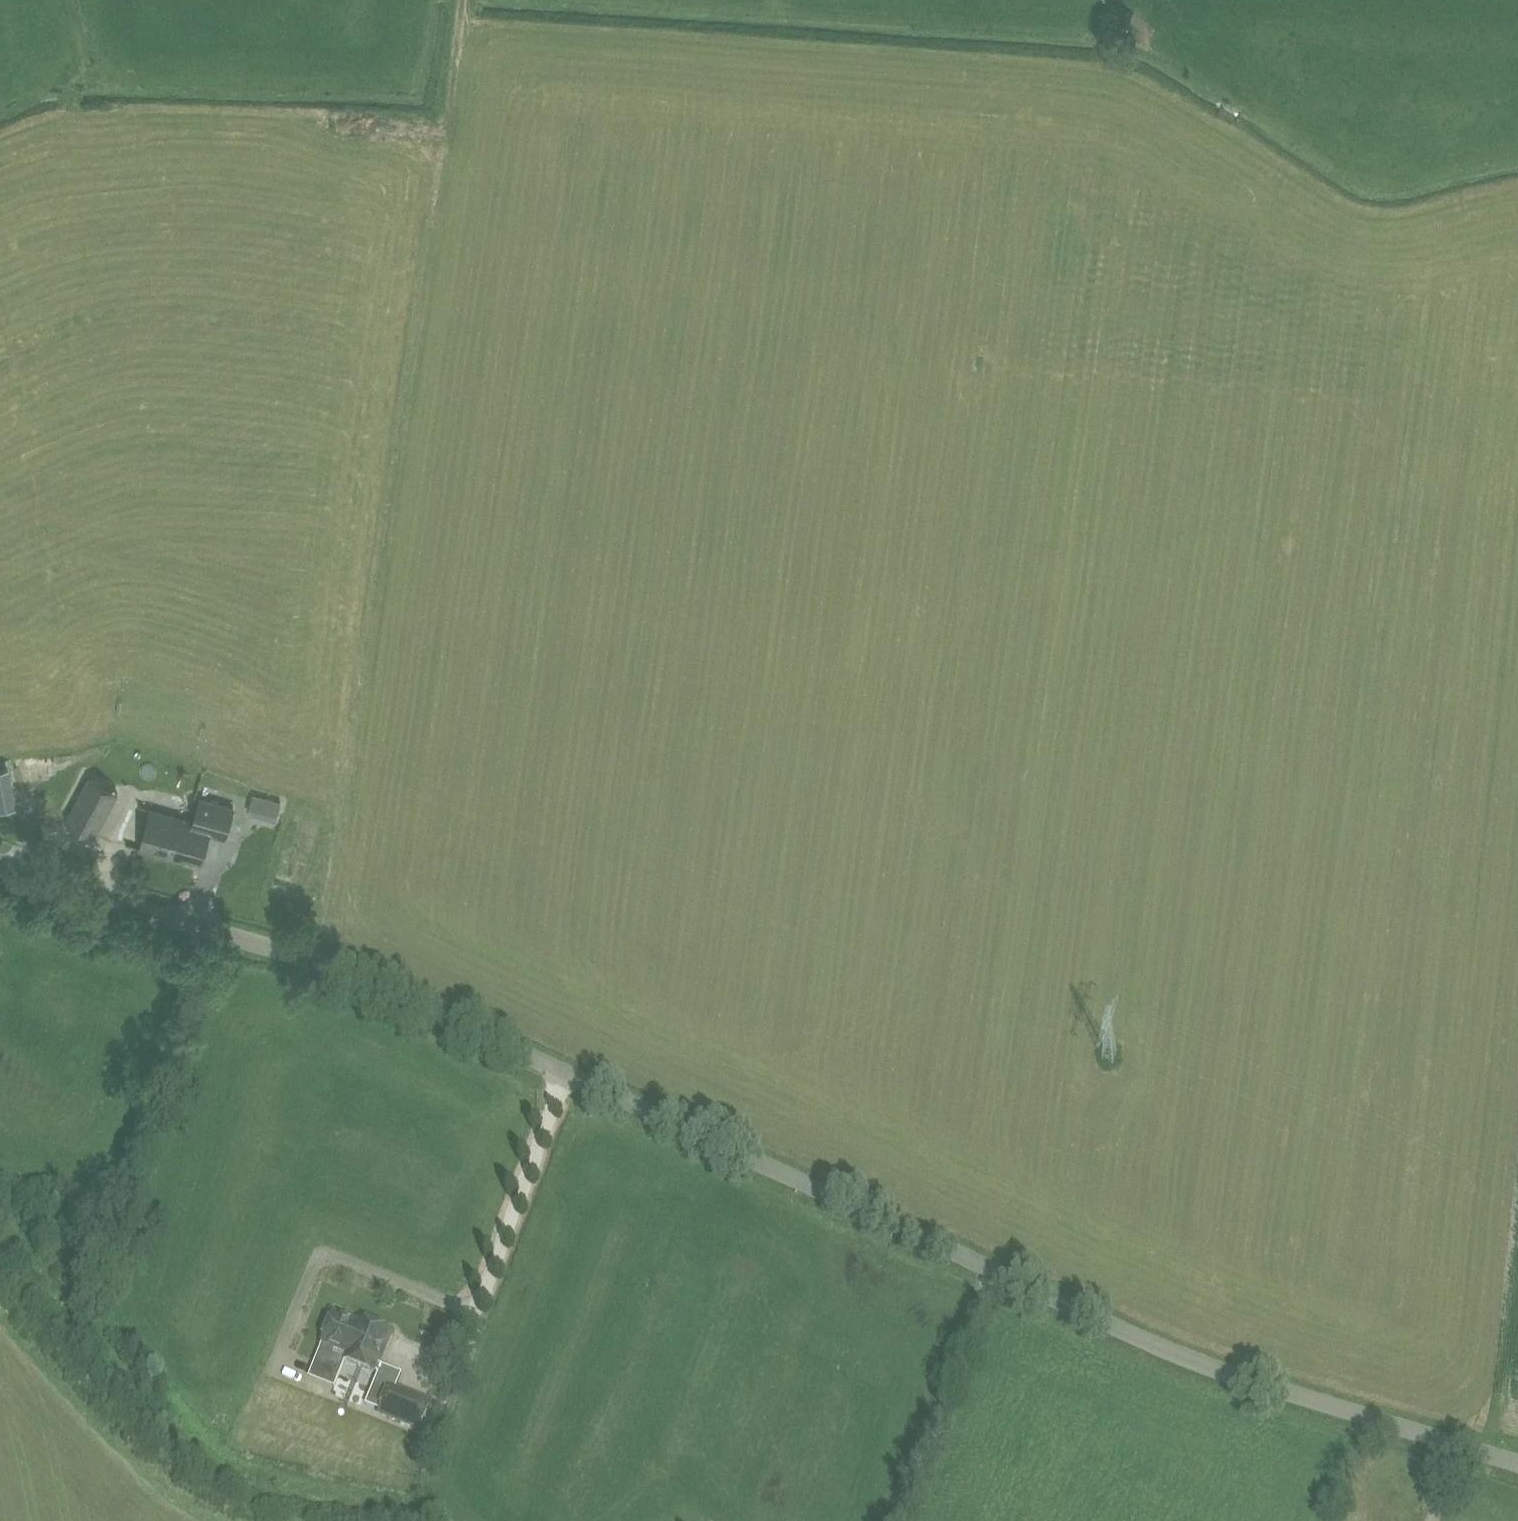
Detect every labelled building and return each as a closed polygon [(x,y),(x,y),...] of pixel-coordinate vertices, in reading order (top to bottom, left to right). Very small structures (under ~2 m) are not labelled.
[(15,808),(6,769),(0,770),(0,811),(15,808)] [(67,820),(95,835),(118,793),(89,778),(67,820)] [(203,860),(210,834),(226,839),(235,807),(200,796),(192,821),(150,811),(141,849),(174,858),(175,852),(203,860)] [(267,798),(262,817),(276,821),(282,802),(267,798)] [(370,1327),(369,1327),(371,1323),(357,1318),(356,1322),(335,1313),(315,1364),(339,1373),(345,1359),(348,1353),(345,1352),(351,1338),(356,1340),(357,1337),(361,1339),(363,1335),(366,1337),(370,1327)] [(351,1338),(345,1352),(348,1353),(345,1359),(376,1371),(392,1332),(371,1323),(369,1327),(370,1327),(366,1337),(363,1335),(361,1339),(357,1337),(356,1340),(351,1338)] [(392,1386),(381,1412),(420,1428),(431,1402),(392,1386)]
